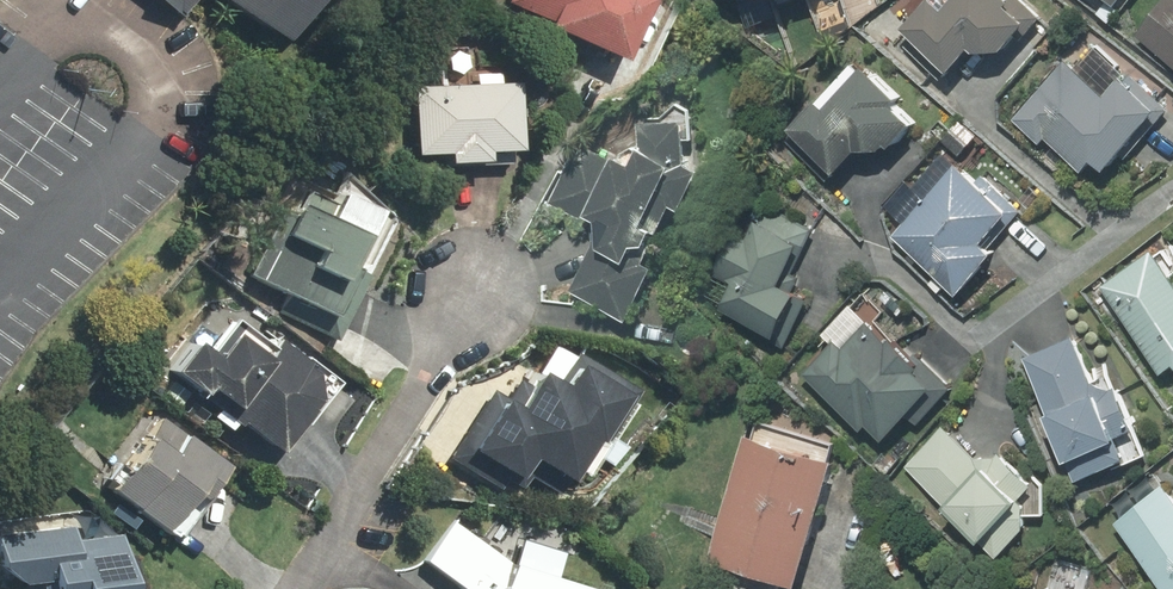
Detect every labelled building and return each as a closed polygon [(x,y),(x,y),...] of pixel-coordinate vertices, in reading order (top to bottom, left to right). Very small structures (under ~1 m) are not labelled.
[(161,0),(186,18),(199,0),(160,0),(161,0)] [(297,44),(329,0),(234,0),(297,44)] [(509,3),(557,23),(555,28),(634,61),(660,0),(510,0),(509,3)] [(964,49),(969,54),(997,52),(1017,30),(1023,36),(1042,16),(1025,0),(924,0),(897,30),(943,72),(964,49)] [(1170,3),(1167,0),(1164,0),(1136,36),(1172,65),(1172,0),(1170,3)] [(1072,71),(1062,62),(1011,120),(1037,143),(1042,138),(1079,170),(1086,162),(1099,174),(1116,154),(1122,159),(1164,111),(1092,48),(1072,71)] [(889,100),(849,62),(784,130),(830,173),(850,152),(873,151),(879,145),(884,149),(907,125),(886,106),(889,100)] [(456,152),(457,163),(496,162),(496,152),(528,151),(525,83),(421,87),(424,153),(456,152)] [(568,291),(621,318),(646,269),(636,264),(665,206),(674,211),(693,173),(680,167),(677,122),(636,125),(637,145),(608,160),(574,145),(547,202),(591,222),(593,243),(568,291)] [(973,185),(953,167),(890,236),(952,292),(985,255),(982,252),(1019,212),(980,177),(973,185)] [(370,275),(398,218),(351,177),(337,193),(315,182),(302,209),(287,212),(256,275),(290,292),(280,312),(342,342),(375,277),(370,275)] [(809,231),(760,208),(745,240),(726,231),(704,275),(725,285),(712,311),(781,345),(803,301),(789,293),(796,279),(787,275),(809,231)] [(1159,370),(1169,362),(1172,367),(1172,279),(1152,250),(1100,288),(1159,370)] [(828,343),(798,375),(857,429),(862,425),(879,440),(902,415),(914,426),(950,388),(912,353),(910,356),(873,321),(881,312),(861,293),(821,337),(828,343)] [(219,352),(206,344),(183,371),(289,451),(346,383),(282,341),(269,338),(243,320),(219,352)] [(1146,454),(1117,385),(1104,391),(1089,384),(1070,339),(1021,359),(1045,414),(1038,417),(1059,466),(1064,464),(1072,484),(1146,454)] [(642,391),(581,353),(578,357),(559,345),(533,387),(524,382),(512,401),(495,391),(453,458),(504,490),(510,480),(526,490),(535,476),(570,497),(605,440),(610,443),(642,391)] [(112,488),(182,538),(234,468),(163,417),(112,488)] [(790,588),(828,464),(824,463),(829,446),(756,424),(750,443),(744,441),(707,562),(790,588)] [(1021,530),(1021,516),(1041,516),(1040,486),(1032,479),(1026,485),(996,456),(993,459),(973,460),(940,429),(902,468),(940,504),(935,509),(973,546),(976,542),(993,559),(1021,530)] [(1160,488),(1112,524),(1161,588),(1172,588),(1172,506),(1160,488)] [(456,522),(429,559),(470,588),(594,588),(561,579),(568,554),(527,542),(519,568),(456,522)] [(128,536),(80,543),(77,527),(7,537),(11,563),(31,585),(46,583),(47,588),(136,588),(128,536)]
